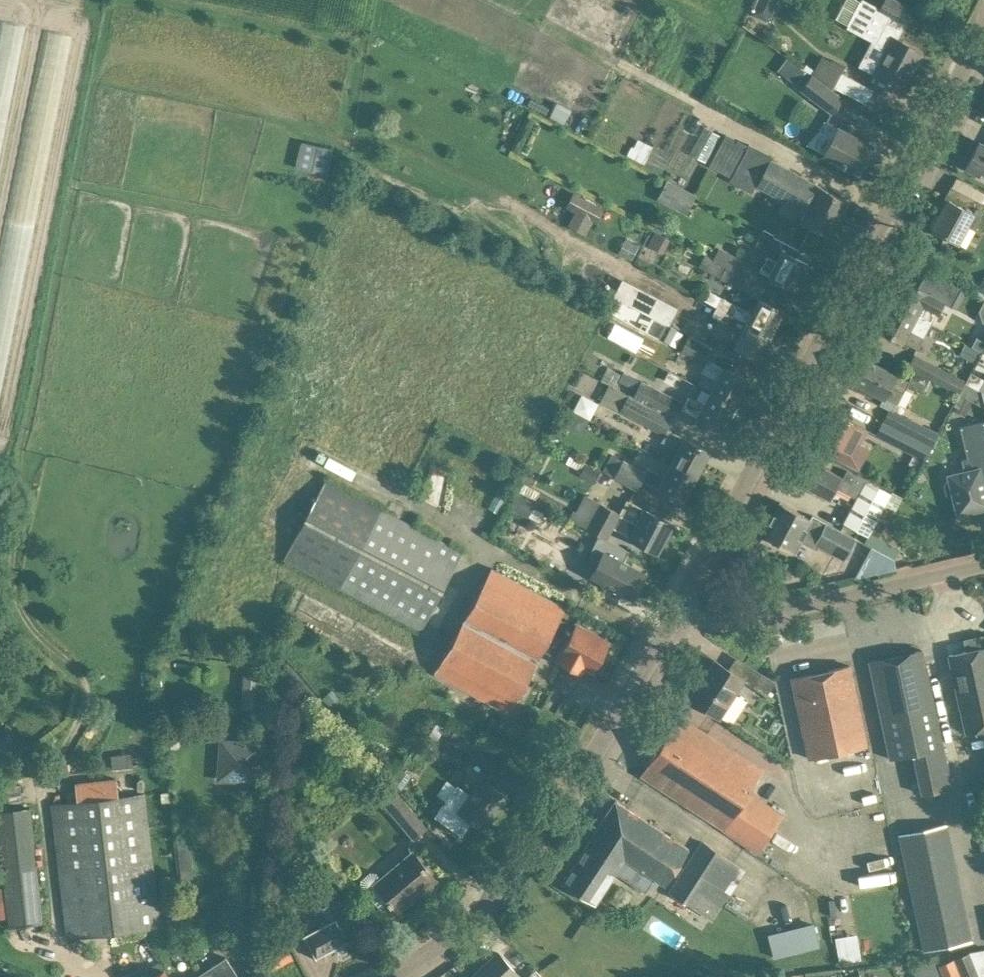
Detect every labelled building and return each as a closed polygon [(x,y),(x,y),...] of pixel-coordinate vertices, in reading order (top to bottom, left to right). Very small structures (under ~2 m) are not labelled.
[(880,36),(863,69),(901,89),(913,66),(911,64),(918,51),(897,39),(905,24),(906,24),(914,10),(895,0),(887,0),(881,12),(862,2),(847,30),(872,43),(877,34),(880,36)] [(828,60),(818,79),(834,87),(865,104),(873,90),(841,73),(843,68),(828,60)] [(785,61),(775,73),(793,87),(803,74),(785,61)] [(811,75),(800,89),(832,114),(843,99),(811,75)] [(718,94),(715,100),(725,105),(728,100),(718,94)] [(556,103),(548,118),(564,125),(571,109),(556,103)] [(807,145),(824,154),(858,172),(872,145),(839,128),(839,129),(824,122),(819,131),(807,145)] [(302,142),(296,167),(325,173),(331,148),(302,142)] [(979,142),(965,167),(983,177),(983,145),(979,142)] [(731,178),(729,181),(752,193),(756,184),(757,185),(806,211),(800,222),(813,229),(831,238),(850,203),(832,193),(803,178),(803,177),(795,173),(783,166),(770,159),(771,156),(748,144),(731,178)] [(679,202),(685,190),(667,181),(661,193),(679,202)] [(949,238),(958,243),(967,226),(976,231),(983,216),(983,204),(953,188),(932,229),(949,238)] [(760,270),(771,276),(795,289),(808,264),(795,257),(799,250),(773,237),(774,235),(763,229),(762,231),(763,231),(753,249),(762,253),(767,256),(760,270)] [(719,249),(713,260),(727,268),(748,279),(754,268),(719,249)] [(638,264),(650,269),(657,255),(644,250),(638,264)] [(727,268),(713,260),(707,271),(742,289),(748,279),(727,268)] [(965,289),(919,265),(910,283),(928,292),(943,300),(942,301),(955,308),(965,289)] [(910,283),(905,280),(892,304),(916,317),(929,324),(930,324),(942,301),(943,300),(928,292),(910,283)] [(700,299),(717,307),(732,316),(746,323),(771,336),(784,311),(759,298),(751,314),(705,290),(700,299)] [(916,317),(892,304),(878,329),(896,339),(916,349),(929,324),(916,317)] [(732,316),(717,307),(712,316),(741,332),(734,346),(758,359),(771,336),(746,323),(732,316)] [(689,336),(709,347),(714,349),(720,337),(673,313),(667,325),(675,329),(689,336)] [(709,347),(689,336),(681,351),(701,362),(709,347)] [(970,345),(980,350),(983,342),(983,341),(975,336),(970,345)] [(978,351),(964,343),(958,354),(972,361),(978,351)] [(631,355),(628,361),(633,364),(636,357),(631,355)] [(936,381),(936,383),(958,394),(958,393),(964,381),(965,381),(915,355),(909,367),(936,381)] [(864,357),(851,380),(854,382),(851,387),(863,394),(864,392),(871,395),(873,392),(896,404),(907,381),(864,357)] [(716,381),(710,394),(733,406),(747,380),(707,359),(701,372),(716,381)] [(934,387),(936,383),(936,381),(909,367),(905,375),(910,378),(908,383),(923,391),(927,383),(934,387)] [(662,368),(655,380),(671,389),(677,376),(662,368)] [(958,393),(971,400),(983,406),(983,403),(981,390),(979,389),(964,381),(958,393)] [(641,382),(633,397),(672,417),(680,403),(641,382)] [(603,394),(600,401),(642,424),(663,435),(672,417),(633,397),(632,398),(612,387),(608,385),(603,394)] [(958,394),(952,404),(965,411),(971,400),(958,393),(958,394)] [(733,406),(710,394),(703,406),(688,397),(681,409),(721,430),(733,406)] [(892,409),(885,423),(931,447),(938,433),(920,423),(892,409)] [(573,412),(565,426),(581,434),(589,420),(573,412)] [(824,451),(843,462),(847,454),(852,457),(867,430),(834,413),(820,439),(828,443),(824,451)] [(983,421),(959,426),(967,458),(961,460),(964,471),(947,475),(948,478),(944,486),(946,494),(953,498),(957,515),(983,508),(983,487),(983,483),(983,482),(983,421)] [(931,447),(885,423),(878,435),(924,460),(931,447)] [(678,449),(670,464),(696,477),(710,451),(668,429),(662,441),(678,449)] [(696,477),(670,464),(663,477),(647,468),(645,472),(623,460),(622,461),(612,455),(603,472),(637,490),(642,480),(683,502),(696,477)] [(834,487),(856,498),(843,523),(868,536),(880,512),(890,493),(847,470),(843,477),(809,460),(798,482),(828,498),(834,487)] [(587,464),(581,475),(593,482),(600,471),(587,464)] [(422,630),(463,553),(326,480),(284,557),(422,630)] [(587,529),(600,535),(606,539),(612,528),(656,552),(671,523),(654,514),(644,509),(627,500),(620,514),(600,503),(587,529)] [(780,502),(762,535),(794,552),(800,540),(815,548),(816,546),(844,560),(856,538),(812,515),(810,518),(780,502)] [(606,539),(600,535),(586,562),(599,569),(602,563),(611,568),(602,584),(614,589),(631,599),(645,573),(623,561),(628,551),(606,539)] [(932,545),(930,553),(939,555),(940,546),(932,545)] [(895,569),(894,559),(871,547),(854,578),(895,569)] [(560,651),(568,636),(554,629),(565,608),(492,568),(434,673),(508,713),(546,643),(560,651)] [(568,636),(560,651),(555,659),(581,673),(584,667),(593,671),(609,641),(575,623),(568,636)] [(983,729),(983,637),(964,641),(967,651),(948,655),(966,733),(981,730),(983,729)] [(913,754),(921,793),(951,787),(922,650),(910,652),(904,649),(901,654),(890,657),(884,653),(880,659),(869,661),(890,759),(913,754)] [(690,699),(706,710),(719,718),(744,679),(715,660),(690,699)] [(791,678),(808,758),(866,746),(849,666),(791,678)] [(775,682),(763,674),(754,687),(766,695),(775,682)] [(330,690),(322,698),(329,706),(337,698),(330,690)] [(241,694),(240,708),(263,709),(264,696),(241,694)] [(762,771),(695,727),(679,716),(640,776),(757,852),(782,814),(749,792),(762,771)] [(448,740),(474,754),(483,745),(483,744),(484,742),(455,727),(448,740)] [(236,781),(259,783),(261,741),(238,739),(236,781)] [(483,745),(474,754),(493,773),(502,764),(483,745)] [(128,755),(99,758),(100,773),(129,770),(128,755)] [(79,803),(52,806),(68,938),(159,928),(144,795),(119,798),(116,775),(76,780),(79,803)] [(445,801),(434,816),(461,836),(472,820),(484,829),(498,809),(495,807),(504,795),(488,783),(482,779),(471,795),(457,785),(445,801)] [(426,828),(395,790),(382,801),(413,838),(426,828)] [(587,842),(588,843),(621,865),(616,873),(644,891),(653,877),(664,884),(688,848),(615,800),(587,842)] [(0,811),(0,858),(8,926),(43,922),(30,808),(0,811)] [(899,834),(924,951),(971,940),(946,823),(899,834)] [(621,865),(588,843),(562,882),(595,904),(616,873),(621,865)] [(412,853),(382,879),(375,872),(369,871),(360,878),(359,885),(378,909),(387,901),(390,905),(391,904),(395,907),(418,888),(421,892),(435,880),(412,853)] [(671,893),(693,907),(716,870),(694,856),(671,893)] [(303,935),(306,941),(316,959),(334,949),(337,955),(344,950),(342,945),(348,942),(347,940),(364,931),(345,895),(327,904),(335,918),(303,935)] [(818,952),(813,927),(765,936),(769,961),(818,952)] [(854,936),(831,940),(835,968),(858,965),(854,936)] [(292,958),(285,944),(261,956),(269,970),(292,958)] [(471,976),(472,976),(515,976),(518,974),(511,967),(498,953),(497,953),(498,955),(487,965),(486,966),(485,965),(471,976)] [(961,976),(978,976),(968,954),(953,960),(961,976)] [(225,957),(197,975),(199,976),(238,976),(225,957)] [(939,966),(944,976),(959,976),(953,960),(939,966)]
